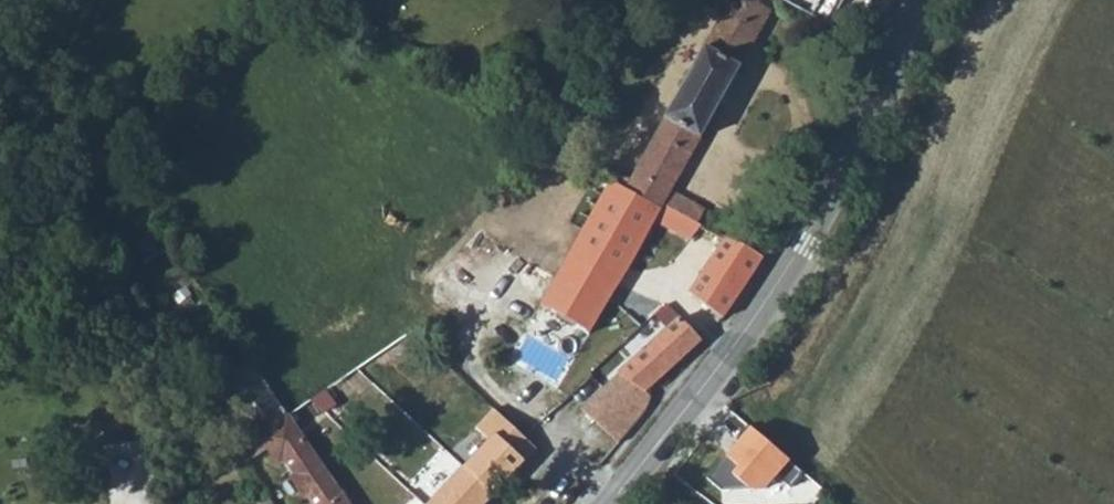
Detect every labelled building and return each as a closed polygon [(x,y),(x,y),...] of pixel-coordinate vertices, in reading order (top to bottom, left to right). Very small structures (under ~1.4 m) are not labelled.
[(697,221),(703,211),(670,192),(771,13),(749,0),(733,0),(631,183),(697,221)] [(537,309),(590,337),(657,217),(694,239),(701,224),(697,221),(631,183),(614,173),(537,309)] [(690,293),(723,318),(761,259),(725,237),(690,293)] [(664,372),(702,340),(680,317),(582,412),(618,445),(666,384),(667,381),(667,377),(666,375),(664,372)] [(193,335),(221,376),(244,360),(216,318),(193,335)] [(218,379),(256,437),(284,418),(244,360),(221,376),(218,379)] [(539,453),(494,413),(477,431),(491,444),(432,503),(492,503),(539,453)] [(240,455),(260,442),(277,467),(281,464),(307,503),(342,503),(284,418),(256,437),(238,449),(240,455)] [(791,449),(755,418),(706,471),(724,488),(761,484),(791,449)] [(258,503),(274,503),(263,488),(252,494),(258,503)]
